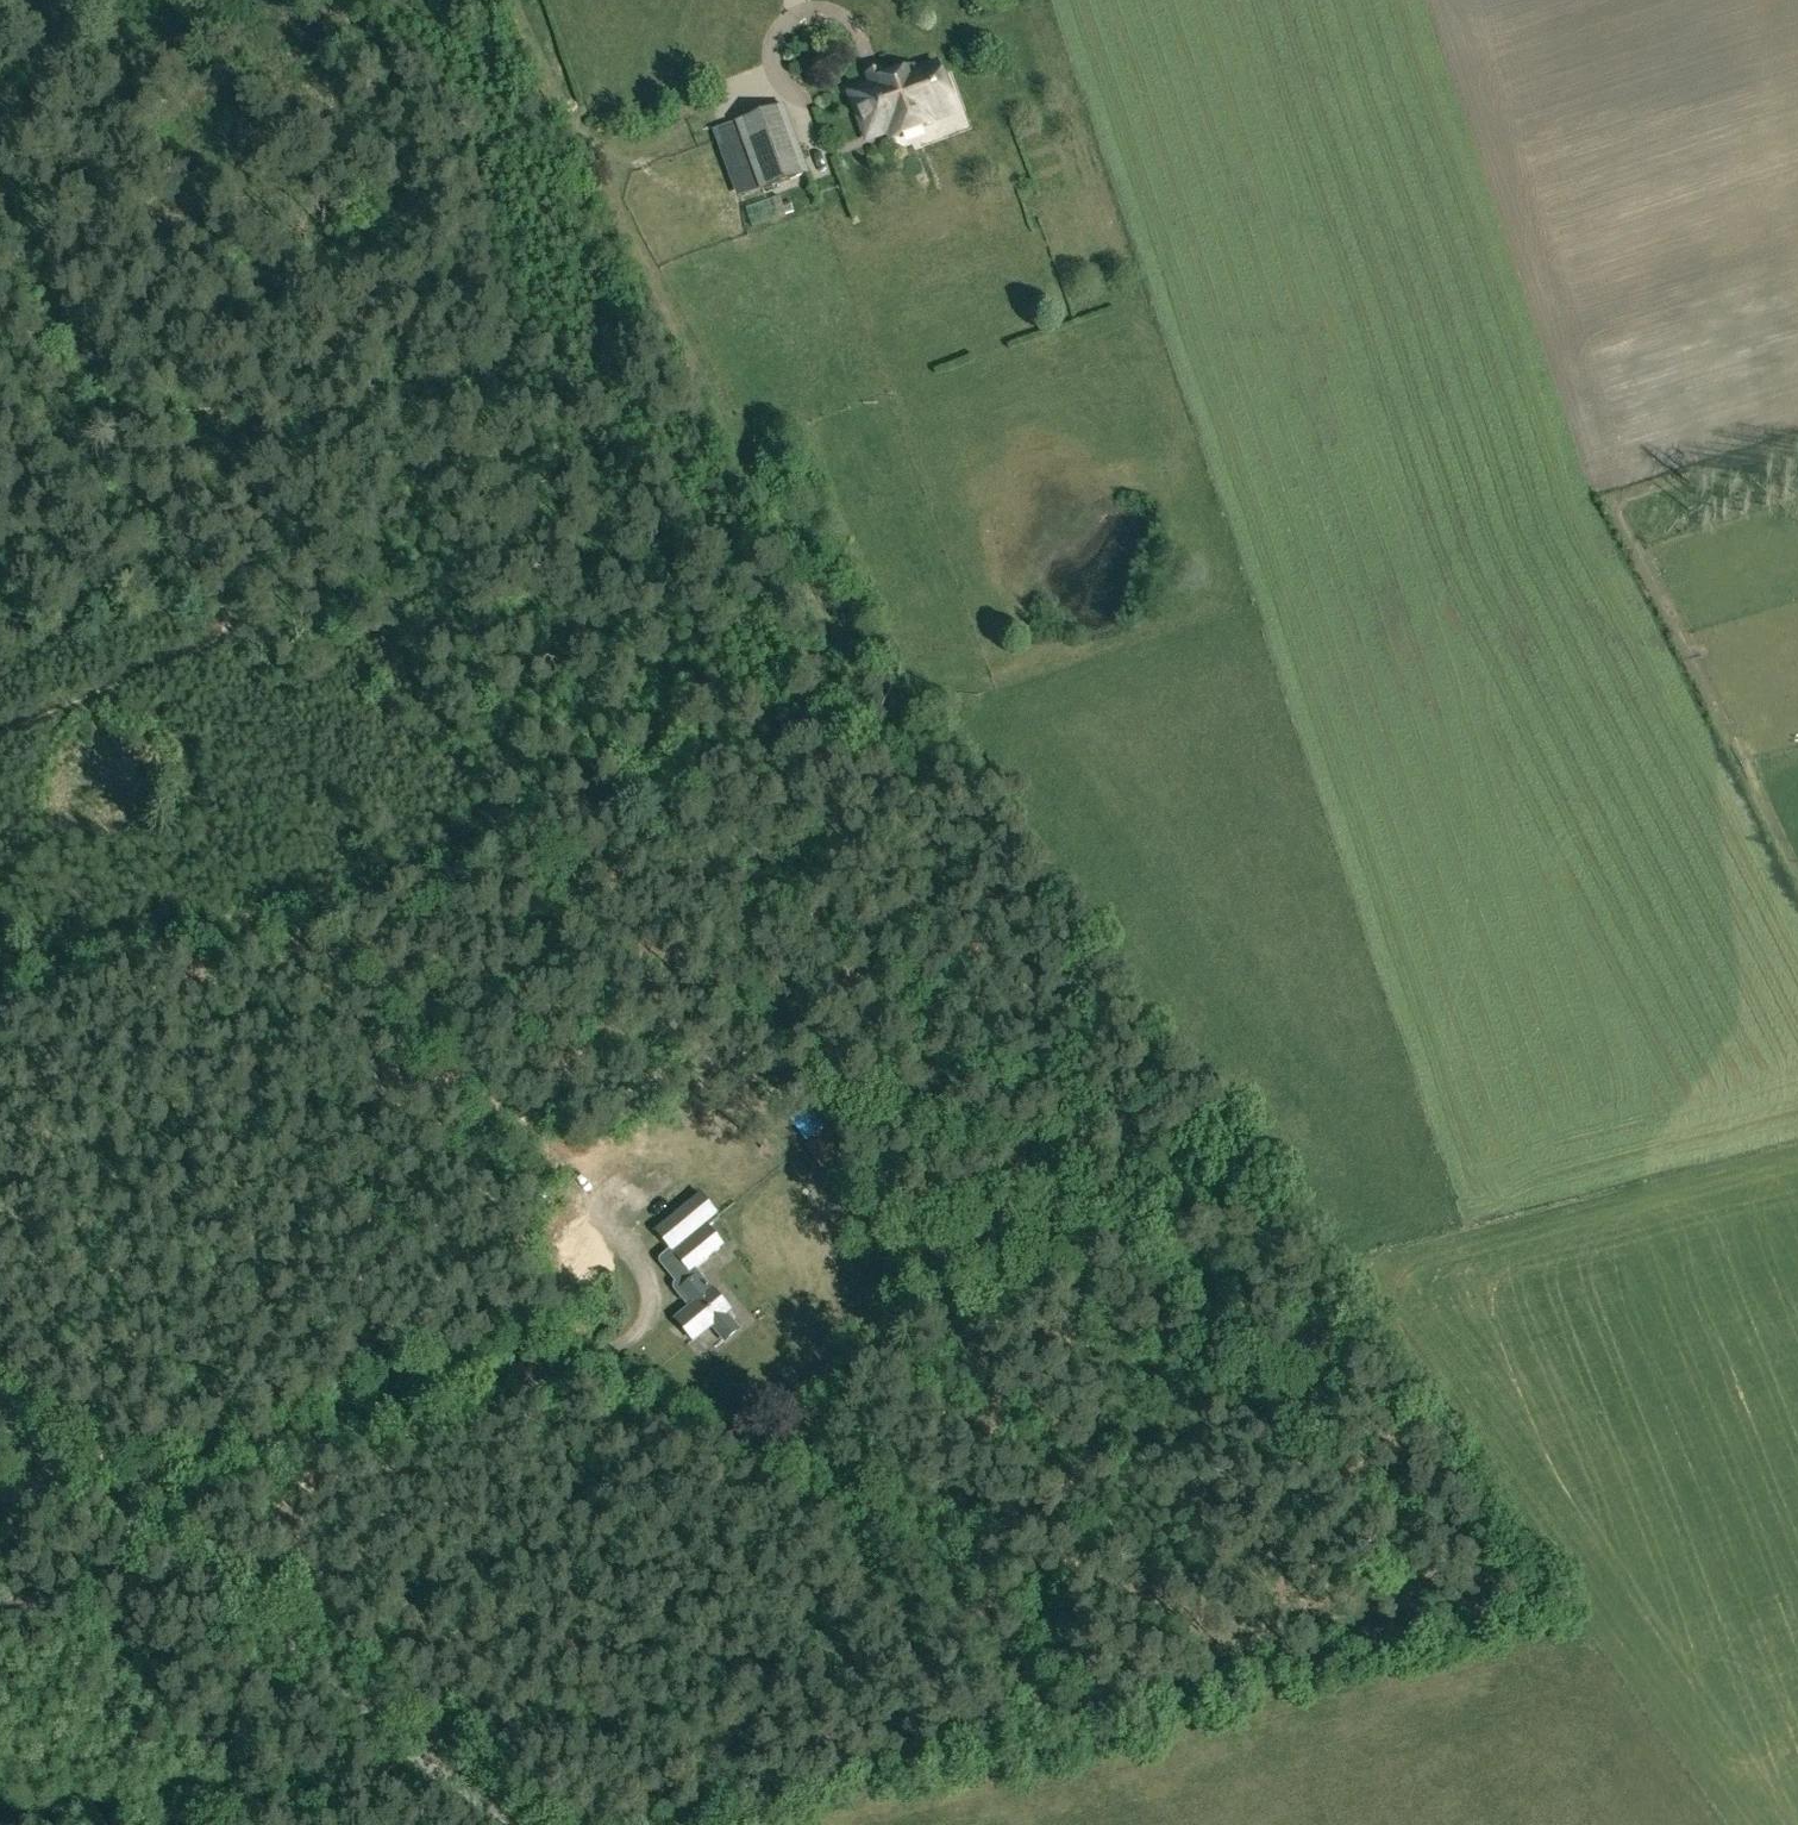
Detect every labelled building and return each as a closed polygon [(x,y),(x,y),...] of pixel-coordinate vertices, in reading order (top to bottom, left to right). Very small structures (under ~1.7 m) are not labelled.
[(891,138),(932,123),(928,113),(952,104),(949,96),(953,94),(945,73),(941,74),(937,63),(913,72),(912,68),(871,83),(872,85),(851,93),(867,135),(890,127),(893,136),(891,137),(891,138)] [(809,174),(783,105),(735,124),(761,192),(809,174)] [(660,1219),(650,1227),(669,1249),(656,1260),(675,1281),(670,1286),(688,1308),(676,1318),(694,1339),(712,1324),(725,1340),(756,1315),(743,1299),(747,1296),(731,1276),(721,1284),(704,1262),(727,1244),(696,1206),(668,1228),(660,1219)]
